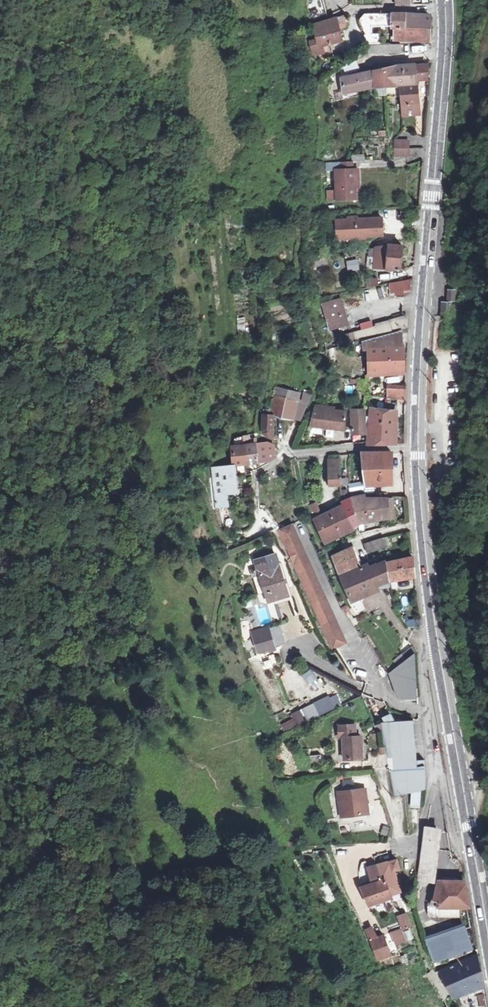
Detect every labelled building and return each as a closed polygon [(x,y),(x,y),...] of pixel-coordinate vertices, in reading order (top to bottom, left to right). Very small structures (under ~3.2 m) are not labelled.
[(369,40),(390,40),(390,30),(381,30),(381,21),(403,21),(404,26),(434,24),(434,10),(374,11),(368,17),(369,40)] [(318,24),(322,40),(319,40),(325,58),(339,52),(335,38),(359,28),(354,12),(318,24)] [(434,24),(404,26),(404,34),(410,34),(410,37),(434,36),(434,24)] [(409,50),(409,41),(396,41),(396,49),(409,50)] [(378,86),(407,83),(424,81),(424,76),(422,62),(406,63),(399,65),(400,68),(381,67),(381,64),(372,65),(372,69),(349,73),(350,87),(378,86)] [(407,83),(408,111),(426,110),(424,81),(407,83)] [(417,146),(402,147),(403,158),(417,156),(417,146)] [(343,171),(345,201),(362,200),(361,184),(367,184),(366,171),(360,171),(360,162),(349,162),(348,172),(343,171)] [(343,217),(344,235),(371,233),(371,231),(390,229),(388,214),(343,217)] [(408,265),(410,244),(385,242),(382,260),(408,265)] [(367,279),(367,287),(378,288),(379,280),(367,279)] [(387,285),(390,299),(414,292),(410,279),(387,285)] [(458,312),(458,298),(450,297),(450,311),(458,312)] [(337,301),(318,304),(323,330),(342,326),(337,301)] [(325,341),(326,346),(345,341),(406,327),(407,315),(337,332),(338,338),(325,341)] [(237,319),(238,334),(247,333),(246,318),(237,319)] [(372,349),(373,358),(407,358),(407,346),(404,347),(403,331),(370,340),(369,343),(368,345),(368,347),(372,349)] [(373,358),(371,373),(407,371),(407,358),(373,358)] [(386,382),(385,393),(404,394),(405,381),(386,382)] [(274,389),(273,418),(284,419),(284,401),(294,401),(294,390),(287,390),(274,389)] [(284,401),(284,419),(294,419),(294,401),(284,401)] [(337,408),(338,405),(317,404),(312,438),(331,440),(334,426),(347,425),(348,409),(337,408)] [(369,422),(374,422),(374,414),(369,412),(369,407),(355,406),(357,431),(370,429),(369,422)] [(373,442),(399,442),(399,408),(369,407),(369,412),(374,414),(374,422),(373,442)] [(271,416),(262,416),(263,436),(272,437),(271,416)] [(233,446),(235,466),(247,466),(246,436),(234,436),(233,446)] [(246,436),(247,466),(259,464),(258,445),(257,436),(246,436)] [(276,446),(258,445),(259,464),(270,464),(270,459),(277,459),(276,446)] [(390,450),(362,452),(364,486),(391,485),(390,450)] [(341,459),(328,459),(329,488),(343,488),(341,459)] [(225,506),(224,494),(234,494),(235,472),(235,466),(214,467),(214,472),(215,506),(225,506)] [(352,498),(358,520),(390,514),(395,514),(394,505),(390,503),(389,494),(369,494),(367,490),(351,495),(352,498)] [(358,520),(352,498),(343,502),(348,516),(351,522),(358,520)] [(348,516),(343,502),(316,516),(327,537),(338,532),(335,522),(348,516)] [(318,503),(309,505),(312,515),(321,513),(318,503)] [(335,522),(338,532),(352,526),(351,522),(348,516),(335,522)] [(332,646),(344,640),(293,521),(280,527),(332,646)] [(393,540),(390,532),(369,539),(373,547),(393,540)] [(347,566),(365,558),(358,541),(339,548),(347,566)] [(257,573),(270,603),(290,594),(272,554),(253,563),(257,571),(257,573)] [(413,555),(389,563),(392,580),(415,576),(413,555)] [(392,580),(389,563),(343,574),(344,581),(360,612),(367,610),(364,597),(380,592),(379,582),(392,580)] [(392,580),(379,582),(380,592),(394,590),(392,580)] [(271,627),(261,631),(269,648),(278,643),(271,627)] [(261,630),(246,636),(254,655),(264,650),(265,653),(269,651),(268,648),(269,648),(261,631),(261,630)] [(417,659),(418,652),(416,650),(404,659),(407,665),(415,660),(417,659)] [(407,665),(404,659),(396,663),(400,669),(407,665)] [(417,706),(415,660),(407,665),(400,669),(392,673),(397,700),(401,706),(417,706)] [(337,694),(291,714),(293,719),(281,725),(284,732),(343,706),(337,694)] [(360,733),(354,733),(353,722),(338,723),(338,735),(343,735),(345,757),(362,755),(360,733)] [(406,772),(407,804),(419,802),(418,792),(427,790),(426,768),(418,768),(412,725),(382,724),(392,772),(406,772)] [(384,742),(381,727),(372,730),(375,744),(384,742)] [(330,751),(318,752),(320,762),(332,761),(330,751)] [(344,815),(371,810),(367,785),(340,791),(344,815)] [(422,887),(431,887),(434,836),(425,836),(426,851),(422,887)] [(395,858),(379,863),(380,876),(388,900),(387,891),(399,890),(396,874),(401,873),(395,858)] [(356,884),(364,907),(388,900),(380,876),(379,863),(366,867),(368,880),(356,884)] [(440,902),(439,907),(441,907),(459,905),(468,903),(463,879),(440,883),(437,901),(440,902)] [(387,891),(388,900),(401,899),(399,890),(387,891)] [(459,905),(441,907),(442,917),(460,915),(459,905)] [(439,960),(475,948),(466,925),(431,937),(439,960)] [(408,929),(398,932),(402,942),(411,939),(408,929)] [(397,951),(390,935),(377,940),(384,957),(397,951)] [(483,984),(477,954),(443,968),(454,995),(483,984)] [(486,1005),(484,994),(477,995),(479,1006),(486,1005)]
